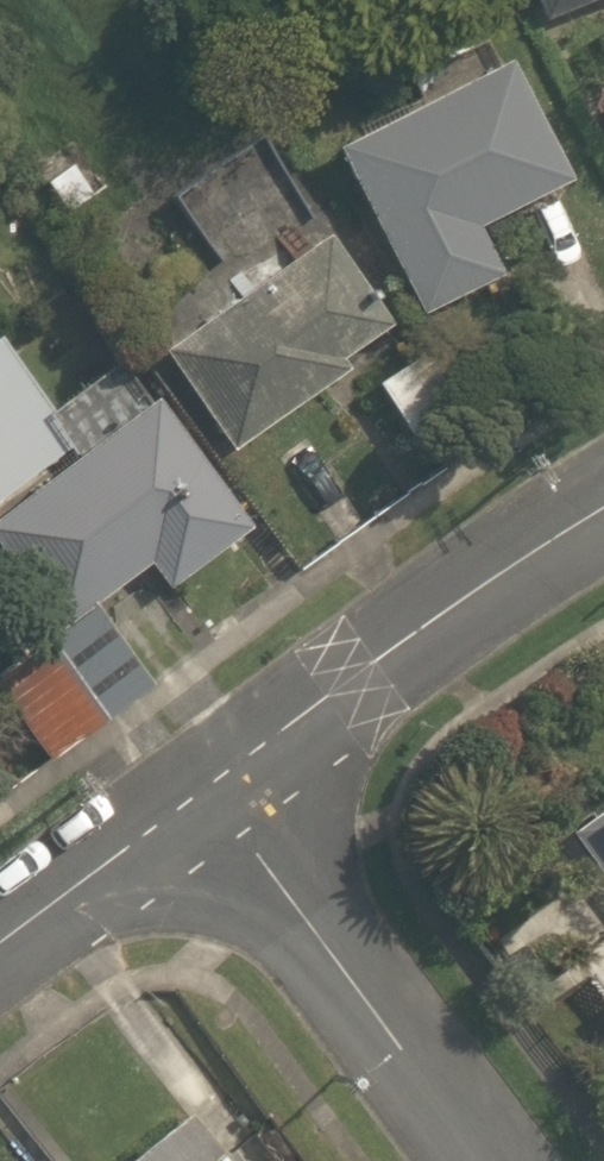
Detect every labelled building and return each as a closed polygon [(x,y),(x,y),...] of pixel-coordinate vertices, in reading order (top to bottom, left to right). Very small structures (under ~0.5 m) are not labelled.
[(538,23),(595,0),(528,0),(538,23)] [(332,151),(421,316),(495,276),(471,230),(561,182),(497,62),(332,151)] [(64,217),(90,198),(68,167),(42,185),(64,217)] [(162,353),(232,451),(392,337),(322,239),(162,353)] [(247,530),(154,398),(138,409),(114,375),(52,419),(0,346),(0,496),(65,450),(73,461),(0,513),(0,554),(52,627),(41,635),(102,720),(147,689),(88,605),(147,563),(165,588),(247,530)] [(26,630),(10,642),(22,658),(0,674),(0,708),(41,762),(95,722),(26,630)] [(566,835),(603,885),(603,806),(566,835)] [(175,1113),(116,1160),(213,1160),(175,1113)]
